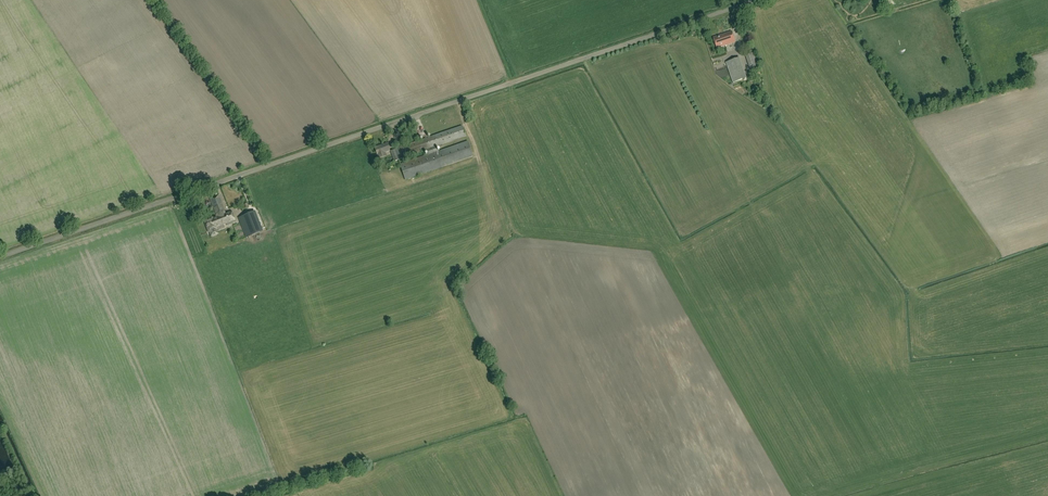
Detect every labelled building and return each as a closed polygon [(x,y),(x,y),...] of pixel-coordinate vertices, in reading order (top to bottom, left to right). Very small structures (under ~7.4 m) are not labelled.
[(717,48),(736,42),(732,31),(713,38),(717,48)] [(750,68),(758,65),(754,53),(746,55),(750,68)] [(733,83),(747,78),(740,57),(726,62),(733,83)] [(438,152),(436,146),(466,136),(462,126),(398,148),(398,149),(394,150),(392,151),(391,151),(394,162),(402,159),(402,158),(426,150),(428,155),(400,165),(405,180),(473,157),(468,141),(438,152)] [(378,158),(378,157),(386,154),(385,152),(390,151),(387,143),(380,146),(374,148),(378,158)] [(223,205),(219,195),(210,198),(214,209),(214,208),(217,216),(204,221),(211,238),(219,235),(217,229),(224,226),(224,225),(227,224),(227,225),(236,222),(231,211),(225,213),(222,206),(223,205)] [(246,238),(263,231),(255,211),(238,218),(246,238)]
